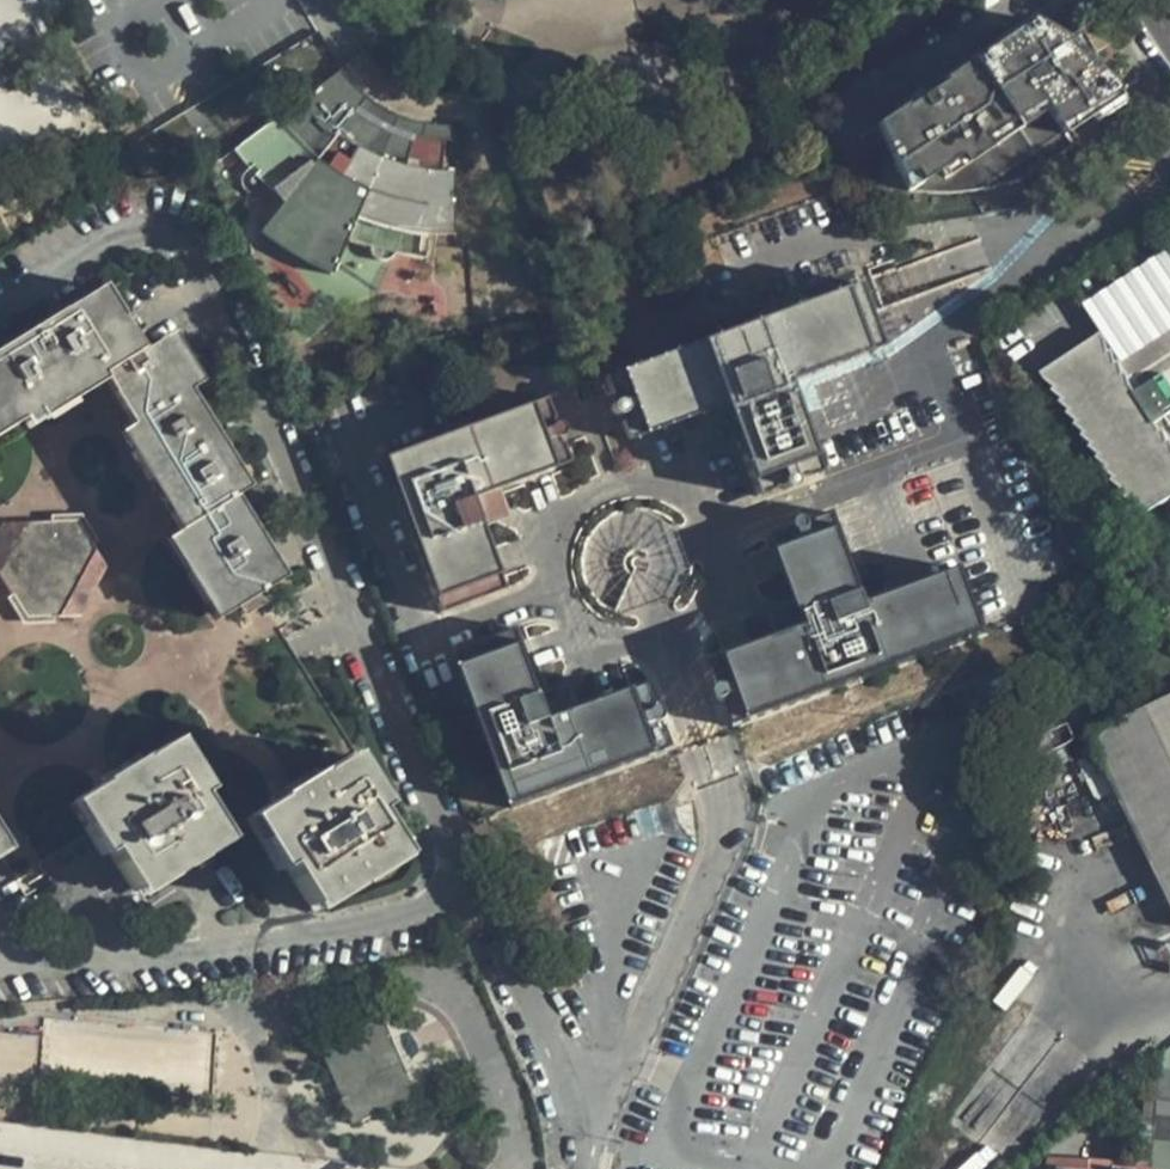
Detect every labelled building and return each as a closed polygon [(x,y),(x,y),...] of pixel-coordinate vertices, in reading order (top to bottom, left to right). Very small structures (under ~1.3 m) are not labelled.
[(1067,130),(1118,86),(1094,59),(1078,73),(1060,52),(1067,46),(1040,20),(868,117),(919,206),(950,205),(982,200),(1003,194),(1040,177),(1036,165),(1052,159),(1069,147),(1076,140),(1067,130)] [(1067,46),(1060,52),(1078,73),(1094,59),(1085,50),(1067,46)] [(354,87),(342,67),(308,94),(296,93),(297,102),(237,150),(266,181),(288,199),(264,236),(308,261),(339,275),(352,240),(374,247),(376,252),(380,256),(386,259),(392,258),(397,255),(400,251),(424,254),(426,231),(458,233),(455,170),(428,167),(410,163),(414,138),(385,130),(362,120),(369,99),(354,87)] [(48,183),(21,195),(25,204),(51,192),(48,183)] [(1169,279),(1169,261),(1160,247),(1096,286),(1115,313),(1169,279)] [(1062,417),(1069,421),(1065,425),(1078,433),(1073,437),(1084,444),(1080,447),(1090,454),(1087,457),(1098,465),(1094,468),(1106,477),(1101,482),(1114,490),(1108,493),(1121,502),(1116,506),(1129,515),(1125,519),(1128,525),(1169,499),(1169,279),(1115,313),(1107,318),(1108,321),(1050,358),(1029,371),(1034,378),(1047,384),(1041,389),(1055,398),(1050,403),(1062,409),(1058,414),(1062,417)] [(787,389),(881,351),(855,287),(607,381),(617,408),(614,411),(614,416),(615,421),(619,423),(623,424),(633,449),(725,413),(753,486),(777,475),(780,476),(783,477),(786,476),(788,473),(789,470),(814,461),(787,389)] [(106,289),(0,356),(0,438),(102,375),(133,426),(126,429),(186,526),(170,536),(223,620),(285,580),(234,498),(248,489),(188,392),(196,386),(167,339),(145,351),(106,289)] [(505,592),(481,528),(471,501),(501,491),(569,465),(561,441),(564,438),(564,433),(563,429),(560,427),(555,426),(547,403),(382,464),(440,618),(505,592)] [(471,501),(481,528),(511,516),(501,491),(471,501)] [(739,725),(990,626),(965,560),(870,597),(832,504),(806,512),(803,510),(799,509),(795,510),(793,514),(793,518),(771,527),(808,625),(714,662),(724,688),(722,690),(721,694),(722,698),(730,700),(739,725)] [(85,521),(7,524),(0,540),(0,569),(31,620),(89,615),(111,567),(85,521)] [(511,813),(676,751),(667,727),(669,724),(670,720),(668,716),(665,714),(661,713),(651,687),(554,725),(519,633),(453,658),(511,813)] [(1046,684),(1034,757),(1072,739),(1064,724),(1071,721),(1059,680),(1046,684)] [(1127,818),(1169,907),(1169,699),(1088,739),(1127,818)] [(220,839),(167,753),(77,808),(130,895),(220,839)] [(392,852),(338,766),(253,820),(306,905),(392,852)] [(369,1019),(386,1013),(382,1002),(364,1011),(369,1019)] [(421,1093),(386,1013),(369,1019),(329,1037),(342,1065),(338,1068),(351,1098),(343,1100),(352,1122),(421,1093)] [(342,1065),(329,1037),(319,1040),(343,1100),(351,1098),(338,1068),(342,1065)] [(1111,1168),(1047,1160),(1046,1168),(1111,1168)]
